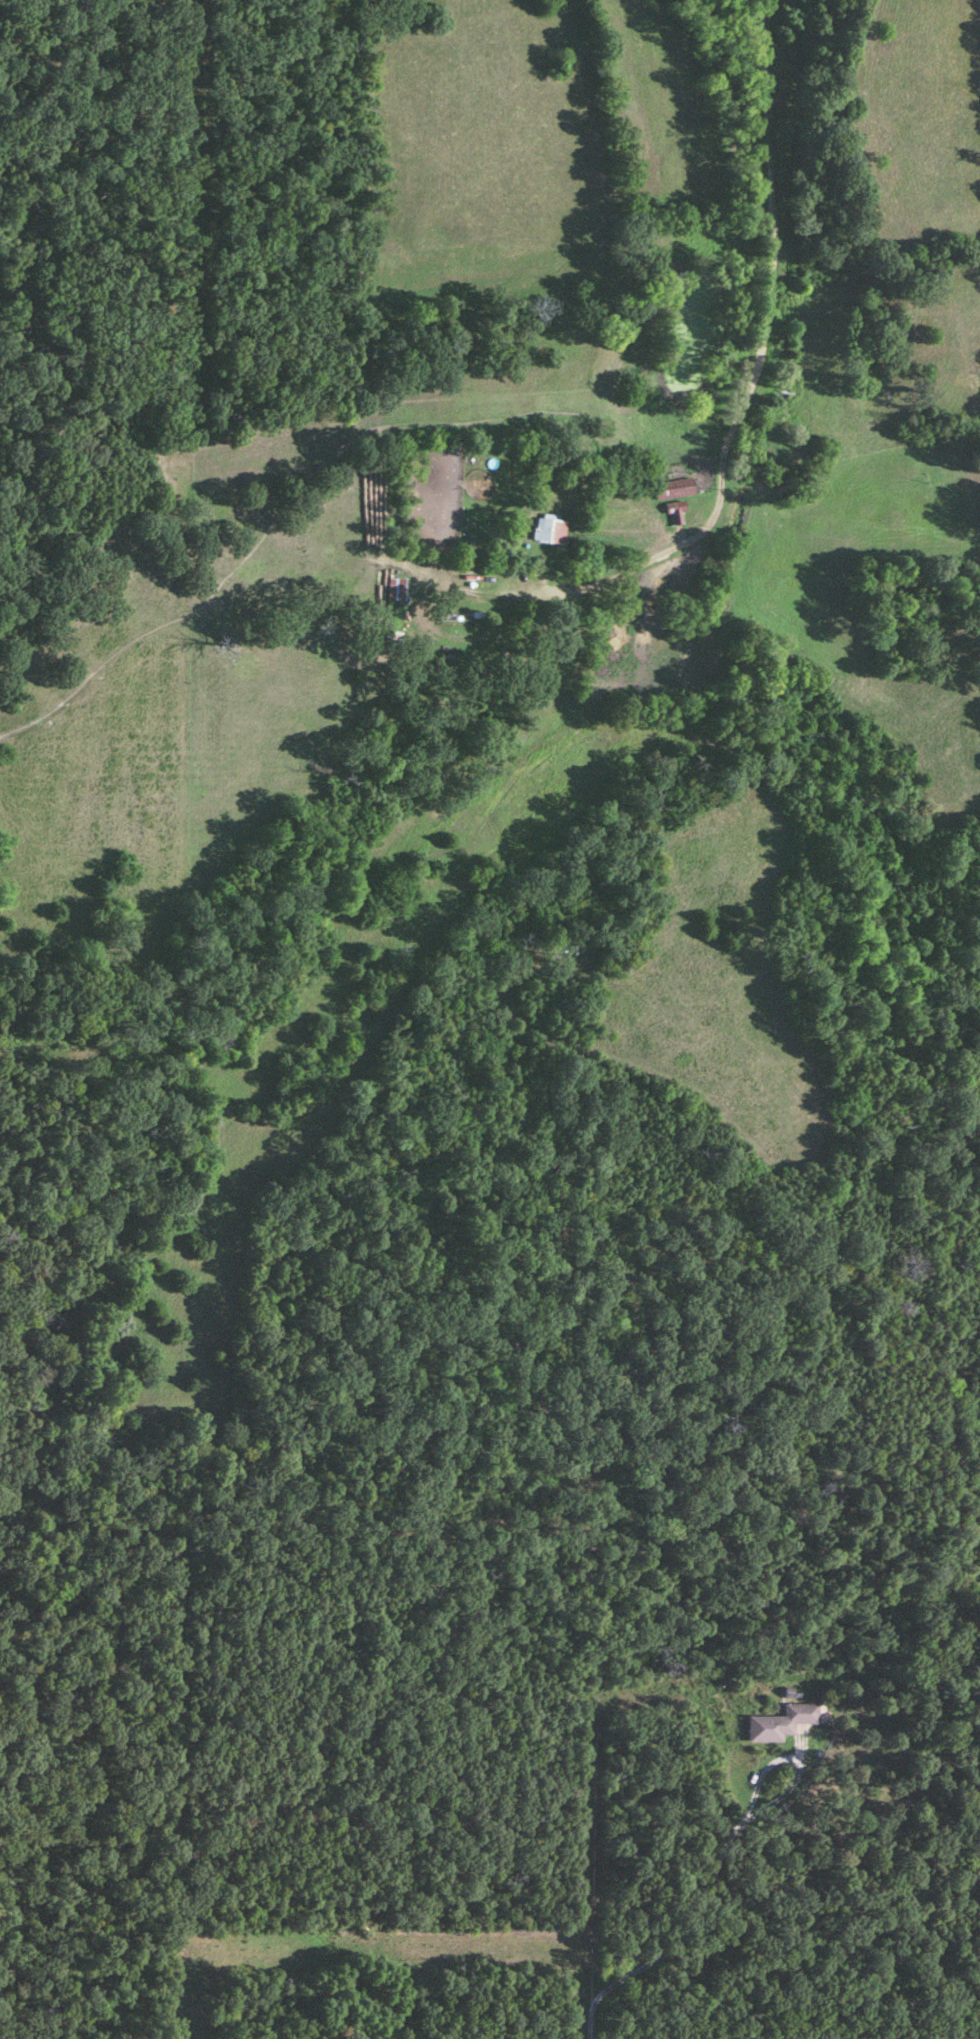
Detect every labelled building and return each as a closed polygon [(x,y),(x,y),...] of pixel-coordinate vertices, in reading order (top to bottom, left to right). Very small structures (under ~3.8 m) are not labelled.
[(656,482),(656,499),(693,499),(693,482),(656,482)] [(668,504),(668,526),(686,526),(686,504),(668,504)] [(564,546),(565,521),(534,519),(533,544),(564,546)] [(748,1743),(783,1744),(783,1736),(794,1736),(795,1725),(818,1725),(818,1705),(784,1705),(784,1718),(749,1717),(748,1743)]
